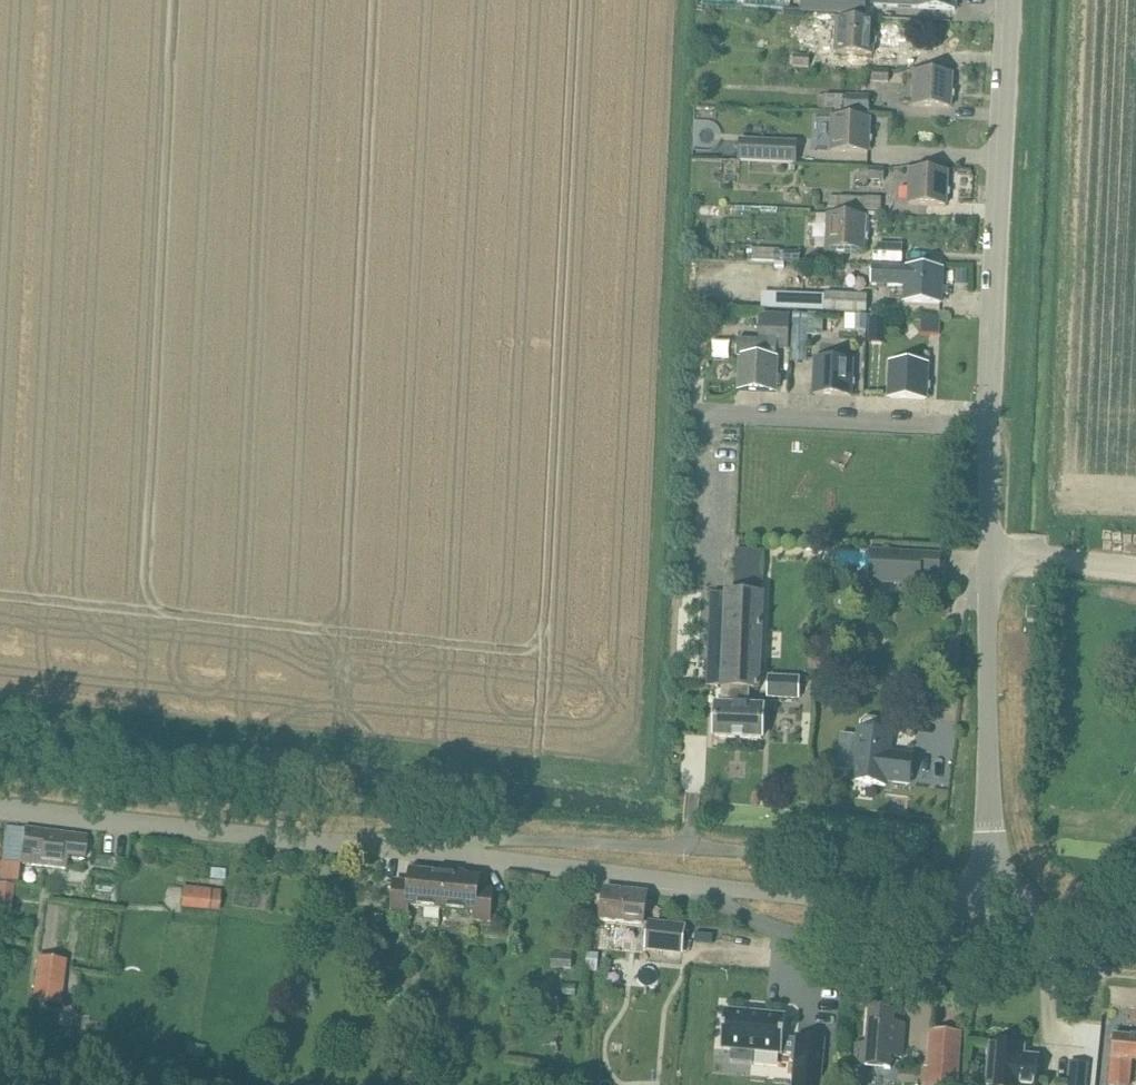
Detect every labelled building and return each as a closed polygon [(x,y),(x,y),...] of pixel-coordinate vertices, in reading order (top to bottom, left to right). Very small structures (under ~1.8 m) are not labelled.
[(770,9),(783,10),(784,0),(770,0),(770,9)] [(866,17),(866,0),(801,0),(801,13),(866,17)] [(916,9),(955,12),(956,0),(874,0),(874,7),(916,9)] [(874,21),(836,19),(834,54),(872,56),(874,21)] [(810,56),(794,55),(793,68),(809,69),(810,56)] [(874,70),(873,84),(889,84),(890,71),(874,70)] [(953,74),(914,72),(912,107),(951,109),(953,74)] [(871,96),(844,94),(844,97),(825,96),(825,97),(817,97),(817,110),(824,110),(824,111),(870,114),(871,96)] [(869,120),(831,119),(830,153),(868,154),(869,120)] [(798,143),(739,141),(738,163),(797,165),(798,143)] [(868,171),(868,180),(869,180),(884,181),(885,169),(869,168),(868,171)] [(948,172),(909,170),(907,205),(946,207),(948,172)] [(869,185),(869,180),(868,180),(868,171),(860,171),(859,185),(869,185)] [(829,197),(828,209),(837,209),(838,197),(829,197)] [(837,210),(838,210),(864,211),(881,212),(882,199),(839,197),(838,197),(837,209),(837,210)] [(865,217),(827,216),(826,250),(864,252),(865,217)] [(899,247),(880,246),(879,260),(899,261),(899,247)] [(774,262),(779,263),(780,251),(753,250),(752,262),(774,262)] [(774,262),(773,269),(784,270),(784,263),(785,252),(780,251),(779,263),(774,262)] [(784,263),(800,264),(801,252),(785,252),(784,263)] [(943,270),(872,266),(871,286),(904,288),(903,302),(941,305),(943,270)] [(824,312),(825,296),(763,294),(762,309),(824,312)] [(825,296),(824,312),(865,314),(866,297),(825,294),(825,296)] [(741,341),(739,391),(775,392),(777,350),(789,350),(790,314),(760,313),(759,341),(741,341)] [(808,313),(808,315),(807,337),(822,338),(823,314),(808,313)] [(792,342),(791,363),(806,363),(807,342),(807,337),(808,315),(793,315),(792,342)] [(866,332),(867,317),(845,316),(844,330),(866,332)] [(920,319),(920,334),(939,335),(939,320),(920,319)] [(886,346),(887,321),(869,320),(868,345),(886,346)] [(817,361),(815,396),(851,397),(852,362),(817,361)] [(893,365),(892,398),(926,400),(927,366),(893,365)] [(710,621),(707,688),(721,689),(721,692),(750,693),(761,694),(764,596),(762,596),(764,551),(736,551),(735,596),(711,596),(710,621)] [(873,552),(872,584),(919,586),(920,577),(939,578),(939,570),(940,555),(873,552)] [(1038,610),(1028,610),(1027,615),(1027,620),(1027,622),(1037,623),(1038,610)] [(799,678),(770,677),(769,698),(798,699),(799,678)] [(714,704),(713,740),(763,742),(764,706),(749,706),(750,693),(721,692),(721,704),(714,704)] [(888,733),(885,732),(886,725),(882,721),(868,719),(863,723),(863,729),(860,729),(858,739),(841,736),(837,773),(854,775),(853,780),(883,784),(883,779),(906,782),(909,757),(885,754),(888,733)] [(0,866),(0,882),(17,884),(20,866),(66,871),(67,860),(84,862),(86,843),(87,837),(5,827),(0,866)] [(224,881),(225,871),(210,870),(210,880),(224,881)] [(409,909),(441,912),(445,874),(411,871),(410,882),(395,881),(392,913),(409,915),(409,909)] [(445,874),(441,912),(474,916),(473,921),(491,923),(495,890),(479,888),(480,878),(445,874)] [(112,884),(96,881),(95,892),(111,894),(112,884)] [(11,916),(13,886),(0,885),(0,915),(11,916)] [(218,913),(220,891),(182,888),(180,909),(218,913)] [(648,893),(606,889),(602,924),(644,928),(648,893)] [(651,920),(647,949),(681,953),(684,924),(651,920)] [(552,953),(551,969),(570,971),(571,954),(552,953)] [(592,972),(596,972),(598,954),(587,953),(586,972),(592,972)] [(64,962),(36,959),(32,1004),(60,1007),(64,962)] [(575,986),(562,986),(561,996),(575,997),(575,986)] [(721,1052),(731,1053),(730,1064),(753,1066),(754,1055),(783,1058),(783,1055),(795,1056),(792,1084),(822,1084),(826,1040),(796,1037),(796,1040),(785,1039),(788,1016),(725,1011),(721,1052)] [(903,1059),(906,1030),(893,1029),(894,1014),(872,1012),(868,1046),(854,1045),(852,1067),(890,1070),(891,1057),(903,1059)] [(59,1016),(57,1028),(71,1030),(73,1018),(59,1016)] [(932,1033),(928,1071),(923,1070),(922,1084),(956,1084),(961,1036),(932,1033)] [(1135,1061),(1135,1037),(1114,1035),(1112,1058),(1110,1084),(1129,1084),(1131,1061),(1135,1061)] [(985,1084),(1037,1084),(1040,1056),(1025,1054),(1025,1046),(989,1043),(985,1084)] [(187,1044),(185,1055),(202,1059),(204,1048),(187,1044)] [(1066,1084),(1086,1084),(1089,1064),(1069,1062),(1066,1084)]
